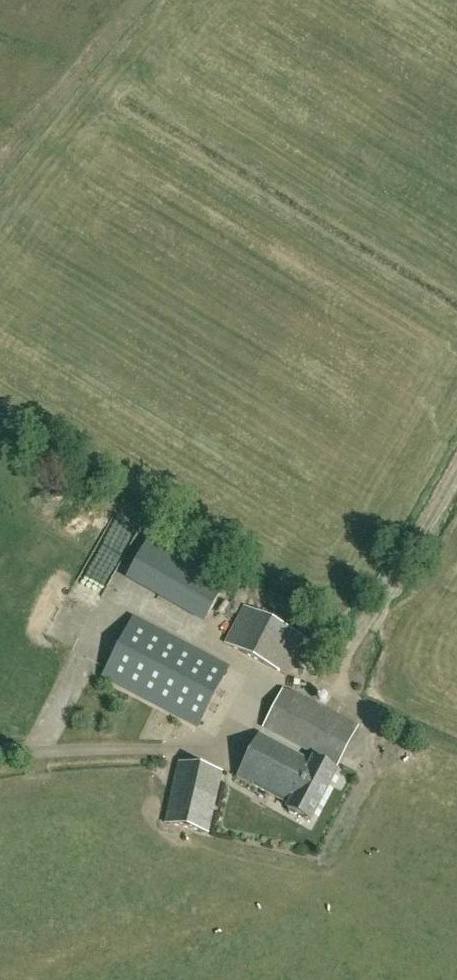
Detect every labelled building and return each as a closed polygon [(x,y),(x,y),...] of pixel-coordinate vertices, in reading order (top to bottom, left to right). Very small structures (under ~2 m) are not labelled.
[(122,516),(81,594),(100,604),(141,525),(122,516)] [(228,582),(200,566),(179,601),(208,617),(228,582)] [(285,676),(305,639),(244,607),(225,645),(285,676)] [(134,616),(101,679),(198,729),(231,667),(134,616)] [(337,766),(357,730),(282,691),(263,727),(337,766)] [(286,808),(311,821),(337,771),(312,758),(311,762),(260,735),(238,777),(289,804),(286,808)] [(209,833),(222,771),(177,761),(164,823),(209,833)]
